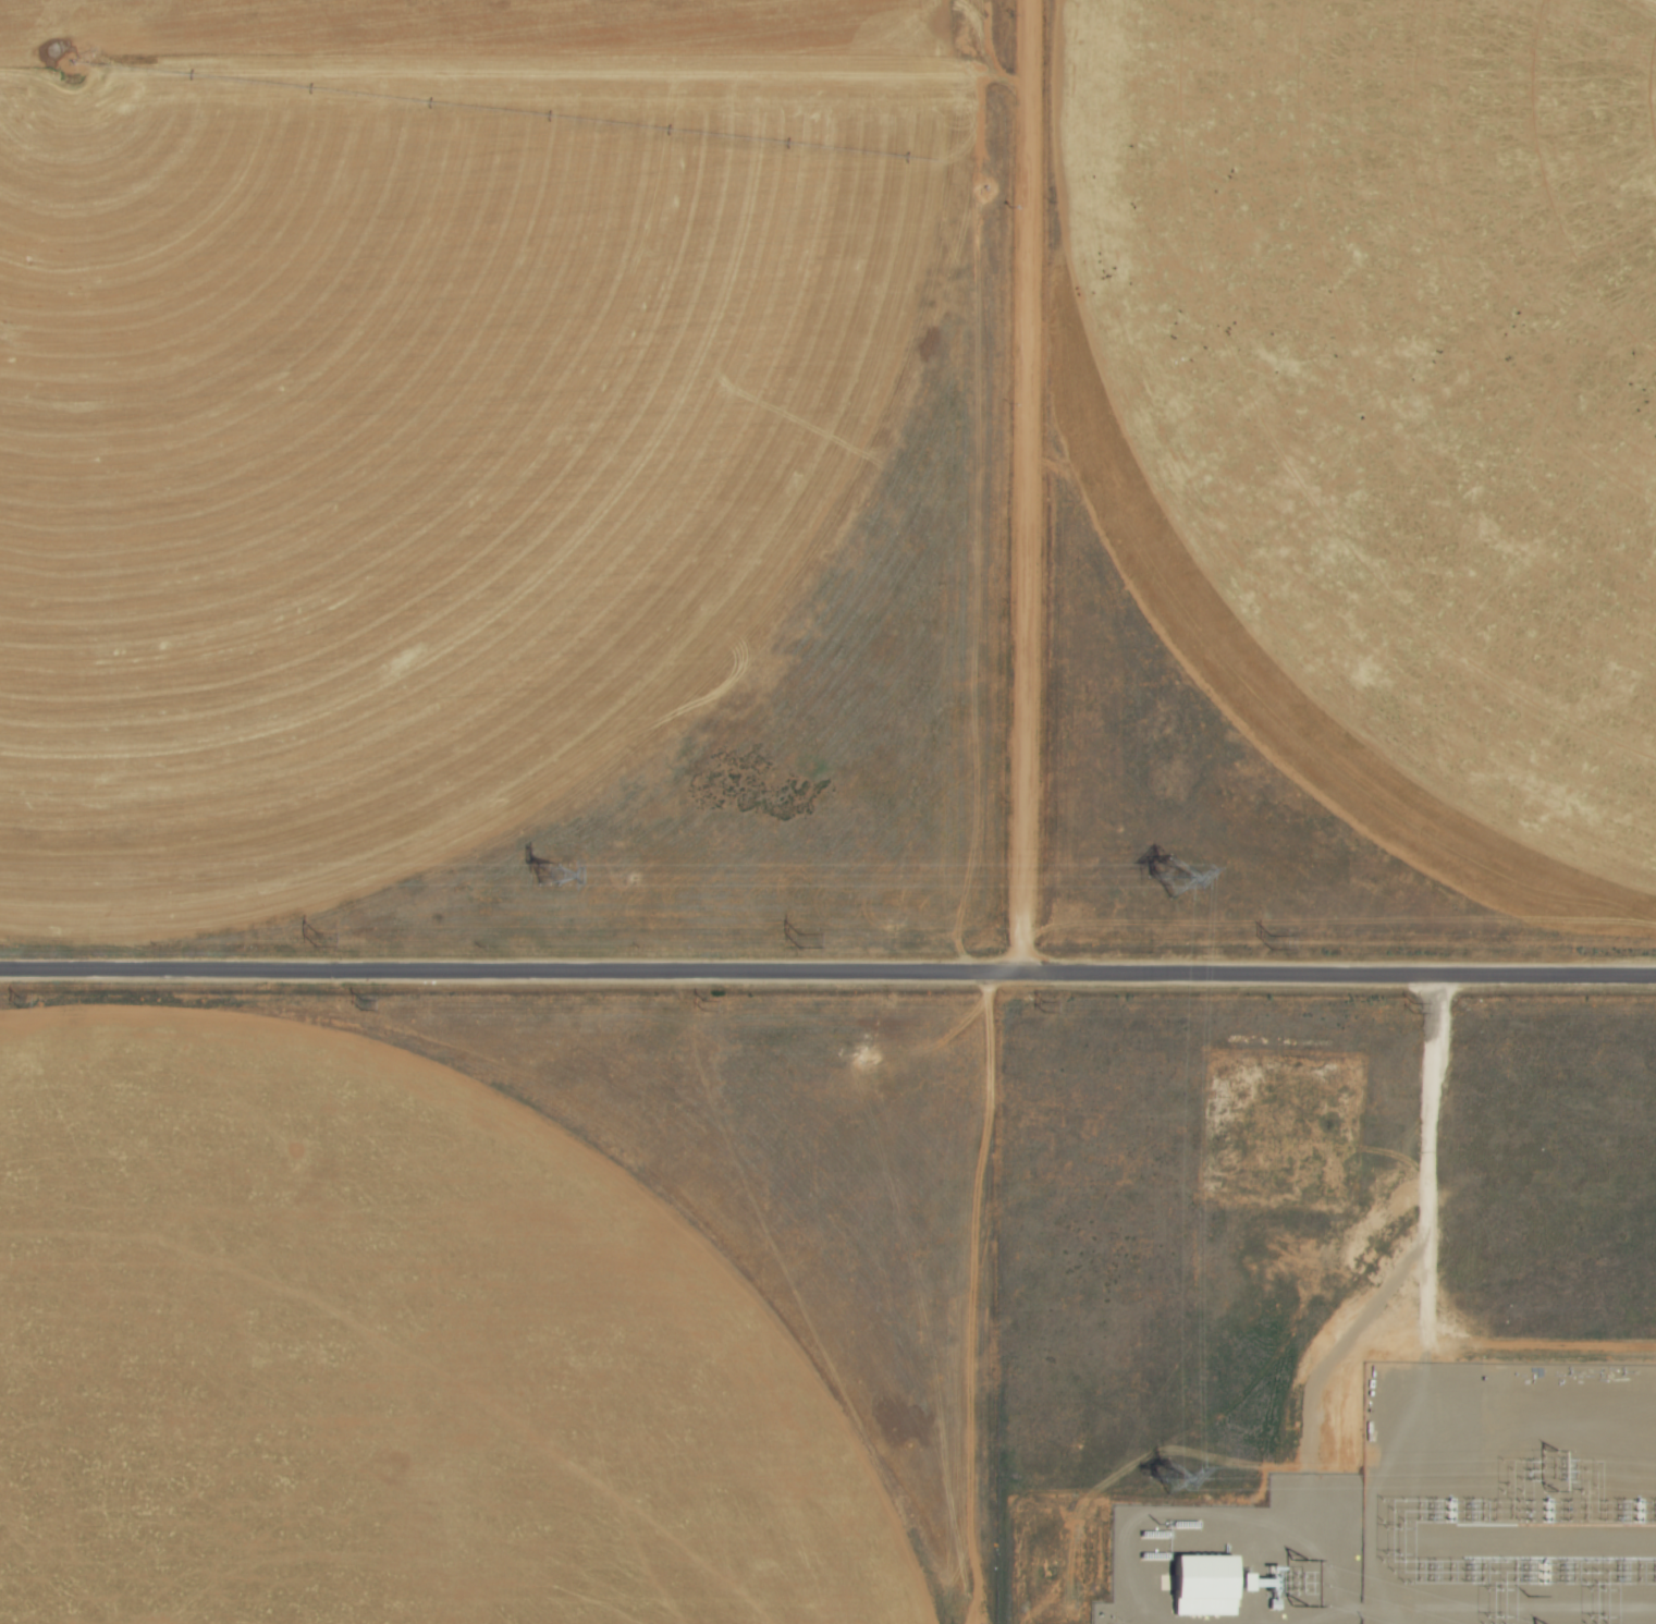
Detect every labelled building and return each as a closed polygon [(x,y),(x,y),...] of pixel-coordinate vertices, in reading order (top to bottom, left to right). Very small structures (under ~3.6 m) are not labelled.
[(1242,1557),(1175,1556),(1175,1590),(1181,1590),(1180,1615),(1241,1616),(1242,1557)]
